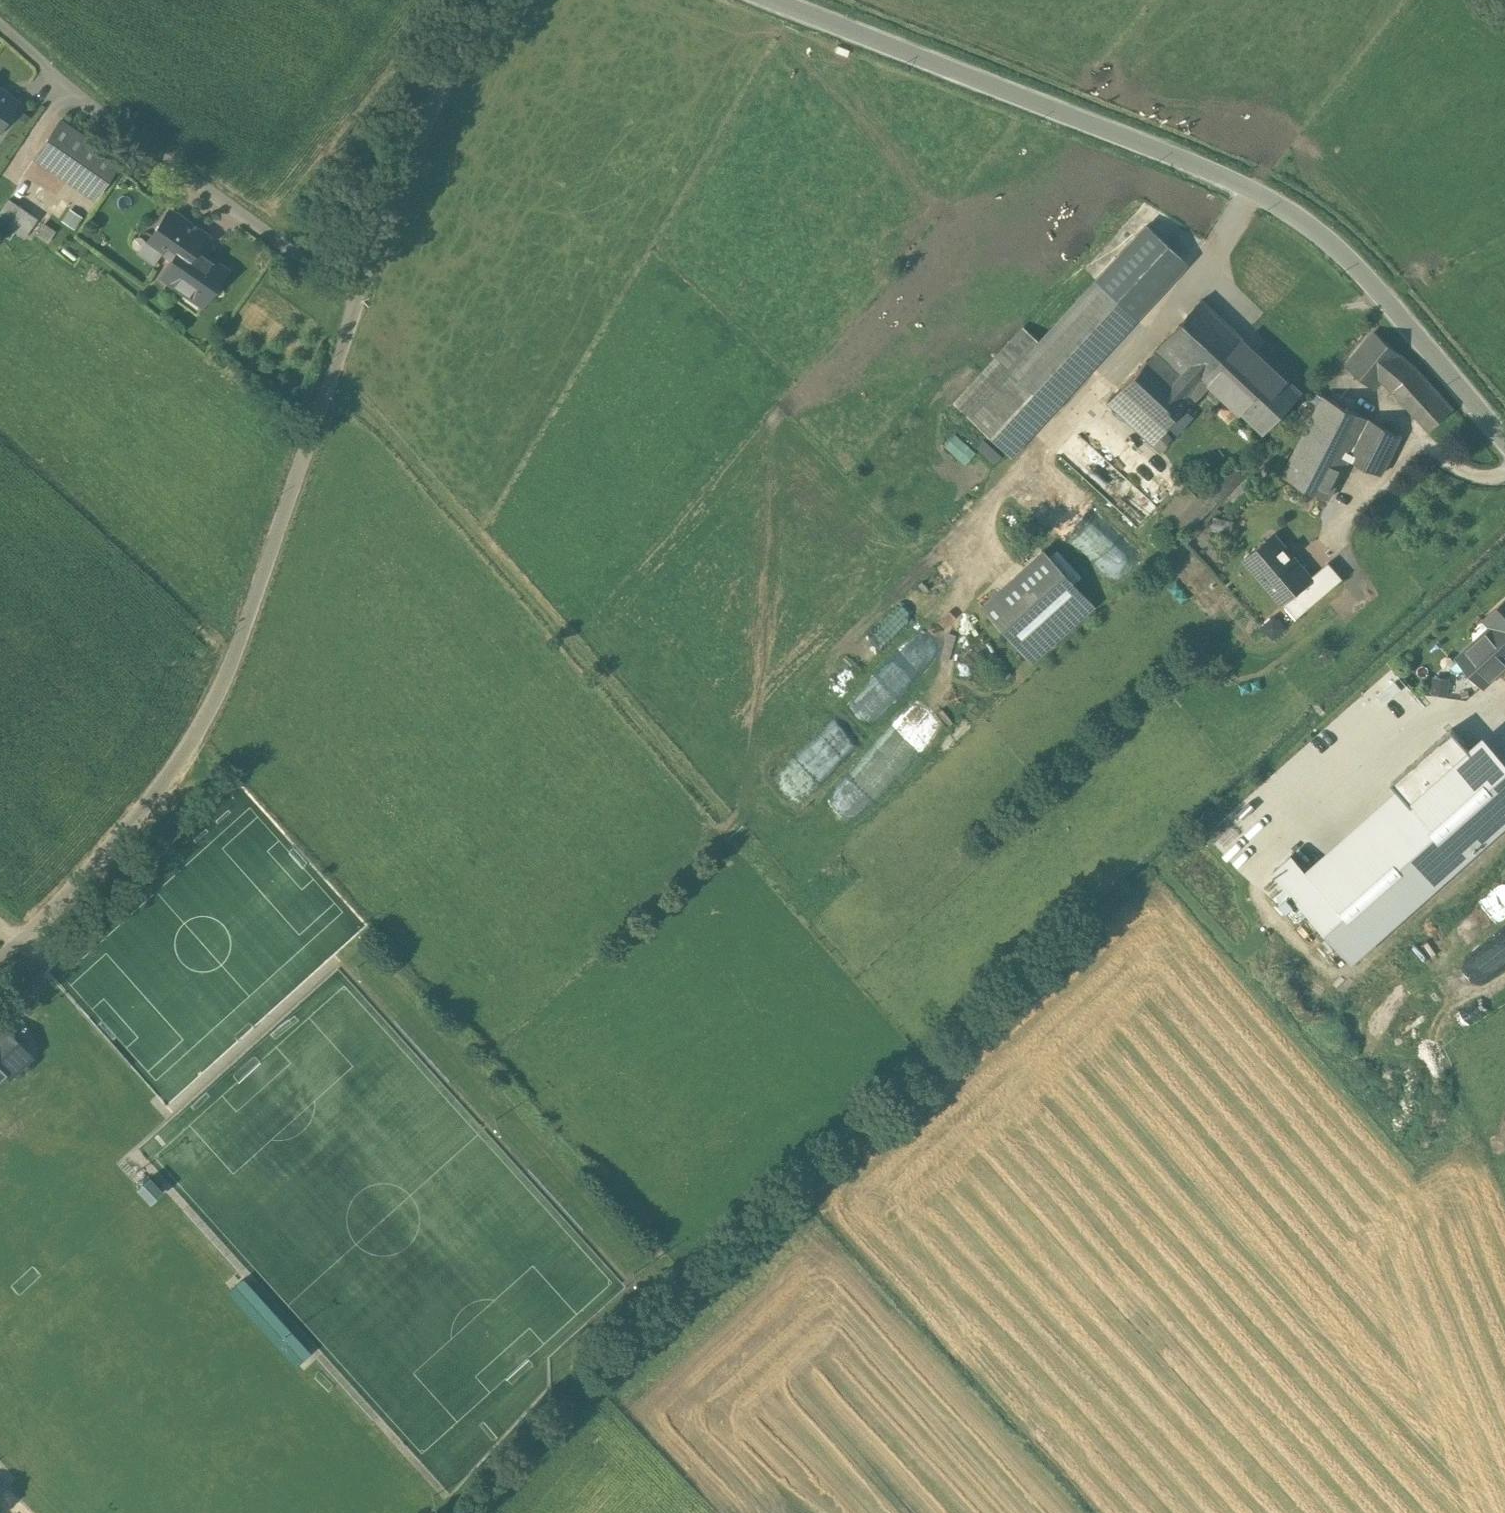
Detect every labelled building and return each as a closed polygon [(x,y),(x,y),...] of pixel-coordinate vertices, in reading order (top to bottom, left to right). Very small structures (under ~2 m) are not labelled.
[(0,90),(0,127),(17,101),(0,90)] [(120,160),(60,120),(38,153),(97,193),(120,160)] [(12,162),(0,154),(0,179),(12,162)] [(9,199),(0,211),(0,221),(24,237),(37,218),(9,199)] [(170,208),(149,239),(162,248),(165,243),(183,217),(170,208)] [(1164,211),(1108,292),(1148,321),(1205,239),(1164,211)] [(209,235),(183,217),(165,243),(176,251),(184,239),(199,249),(209,235)] [(49,240),(57,228),(45,221),(38,233),(49,240)] [(199,249),(184,239),(176,251),(160,275),(175,285),(178,281),(204,299),(201,303),(203,305),(227,269),(199,249)] [(1135,318),(1094,280),(1038,342),(1011,372),(1010,372),(1051,410),(1135,318)] [(178,281),(175,285),(201,303),(204,299),(178,281)] [(1302,393),(1202,299),(1165,340),(1203,376),(1264,433),(1302,393)] [(1023,328),(995,357),(1011,372),(1038,342),(1023,328)] [(1416,365),(1375,332),(1346,364),(1376,387),(1384,379),(1430,430),(1454,408),(1416,365)] [(1165,340),(1108,402),(1161,451),(1172,439),(1163,431),(1191,401),(1185,396),(1203,376),(1165,340)] [(1011,372),(995,357),(956,405),(1013,457),(1051,410),(1010,372),(1011,372)] [(1369,418),(1325,395),(1317,410),(1361,432),(1369,418)] [(1317,410),(1284,475),(1295,481),(1329,498),(1349,458),(1381,475),(1401,435),(1369,418),(1361,432),(1317,410)] [(967,463),(978,450),(958,433),(947,445),(967,463)] [(1132,451),(1120,467),(1084,438),(1066,461),(1143,522),(1174,484),(1132,451)] [(1310,578),(1273,534),(1245,558),(1283,603),(1295,594),(1311,579),(1310,578)] [(1043,552),(982,606),(1031,660),(1091,605),(1043,552)] [(1329,562),(1310,578),(1311,579),(1295,594),(1307,609),(1342,578),(1329,562)] [(1489,613),(1501,627),(1479,647),(1475,642),(1461,655),(1486,683),(1504,665),(1504,599),(1489,613)] [(1277,639),(1289,626),(1274,612),(1262,625),(1277,639)] [(1450,694),(1452,676),(1435,675),(1434,692),(1450,694)] [(1425,790),(1426,791),(1411,804),(1443,840),(1504,785),(1504,729),(1500,723),(1470,749),(1425,790)] [(1451,729),(1405,770),(1413,779),(1414,778),(1425,790),(1470,749),(1451,729)] [(1413,779),(1399,791),(1407,799),(1405,801),(1408,804),(1410,803),(1411,804),(1426,791),(1425,790),(1414,778),(1413,779)] [(2,1069),(8,1075),(31,1054),(0,1021),(0,1071),(2,1069)] [(142,1185),(150,1202),(168,1193),(159,1176),(142,1185)] [(250,1275),(233,1289),(297,1366),(314,1352),(250,1275)]
